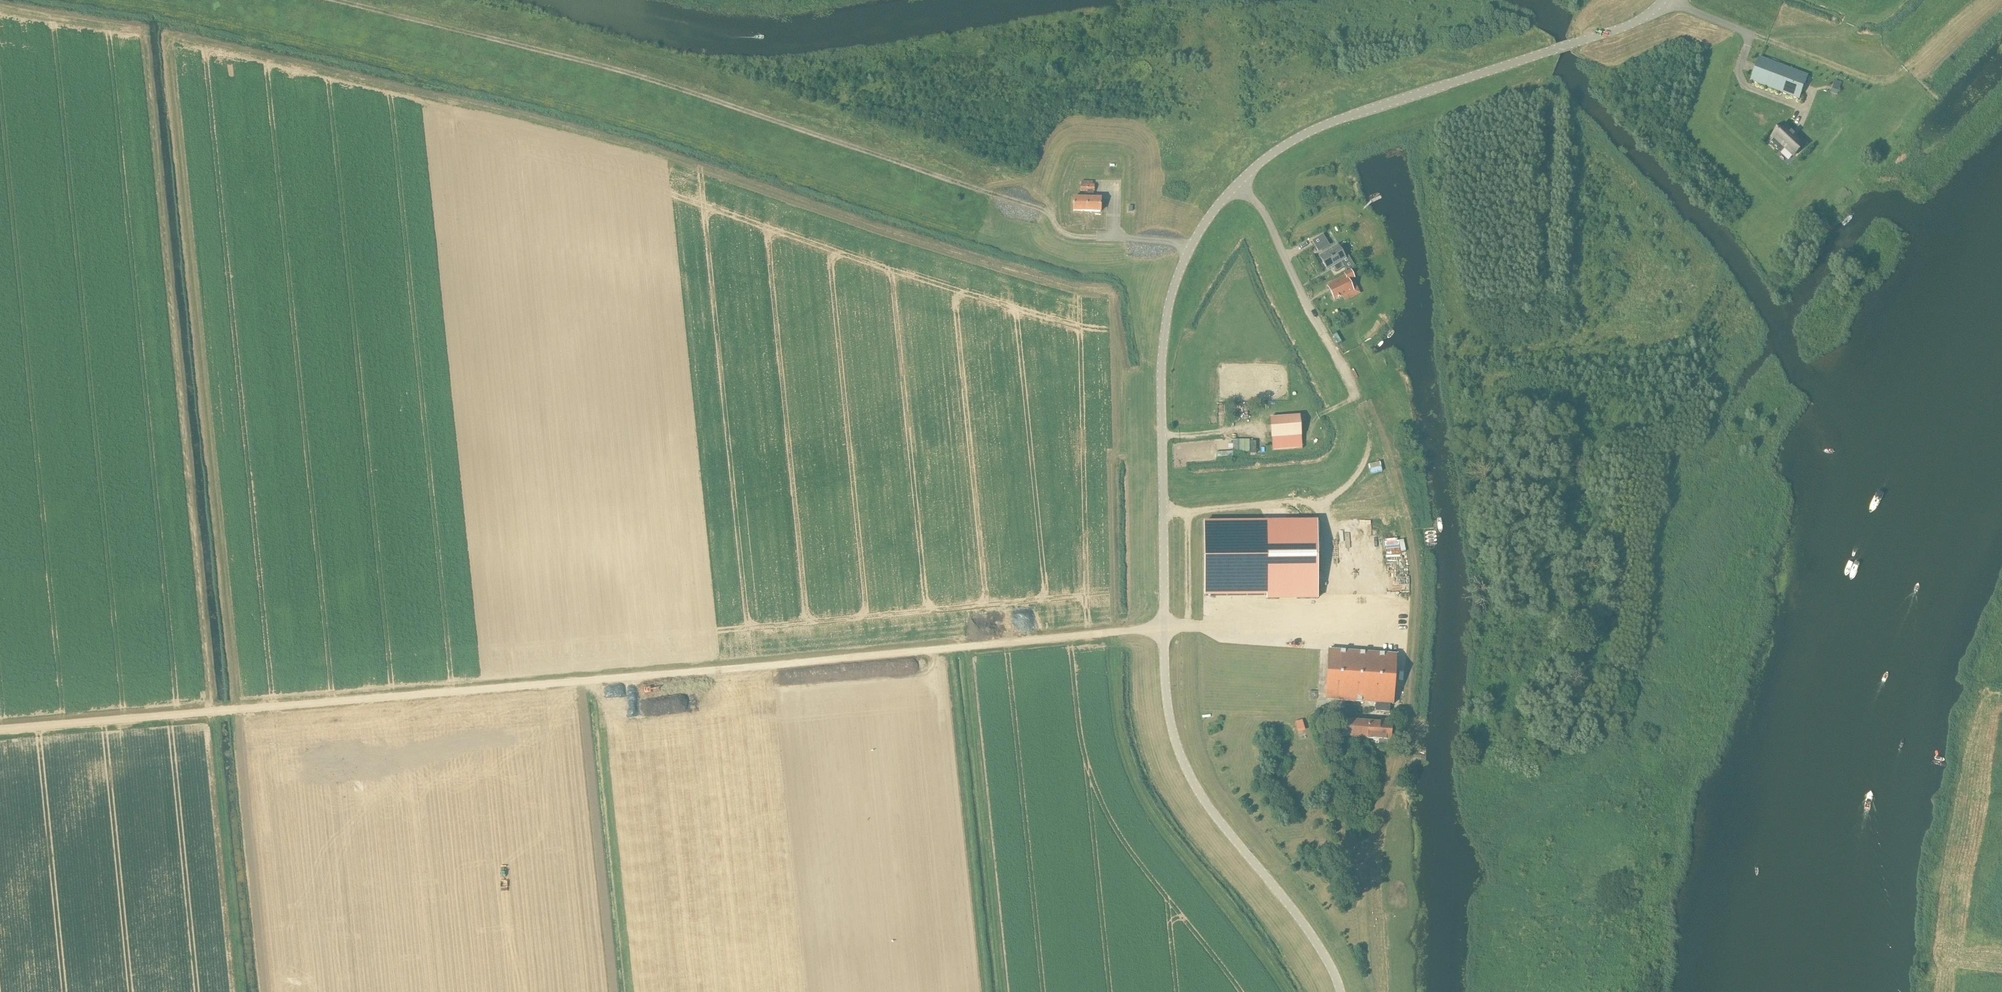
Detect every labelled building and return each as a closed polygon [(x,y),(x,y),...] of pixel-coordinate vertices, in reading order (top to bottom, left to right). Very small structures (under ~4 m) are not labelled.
[(1760,57),(1751,81),(1799,99),(1808,75),(1760,57)] [(1835,80),(1831,92),(1838,95),(1842,82),(1835,80)] [(1775,136),(1770,142),(1779,151),(1785,145),(1794,155),(1804,144),(1784,125),(1774,136),(1775,136)] [(1081,181),(1081,185),(1081,191),(1087,191),(1087,198),(1074,198),(1074,211),(1101,212),(1101,198),(1093,198),(1093,191),(1094,191),(1094,185),(1093,185),(1093,181),(1081,181)] [(1323,235),(1312,241),(1316,248),(1320,246),(1322,250),(1329,245),(1323,235)] [(1341,261),(1345,258),(1338,247),(1320,258),(1327,269),(1333,265),(1337,272),(1345,267),(1341,261)] [(1346,277),(1328,286),(1335,299),(1343,296),(1353,291),(1348,281),(1353,278),(1354,278),(1351,271),(1345,274),(1346,277)] [(1271,438),(1302,436),(1300,416),(1270,418),(1271,438)] [(1317,520),(1204,522),(1205,596),(1267,596),(1267,600),(1318,599),(1317,520)] [(1376,703),(1376,711),(1390,712),(1390,704),(1394,704),(1397,655),(1328,650),(1325,699),(1376,703)] [(1356,721),(1357,710),(1357,709),(1345,708),(1344,720),(1343,737),(1378,739),(1378,746),(1387,746),(1388,740),(1391,740),(1393,720),(1380,719),(1380,722),(1356,721)]
